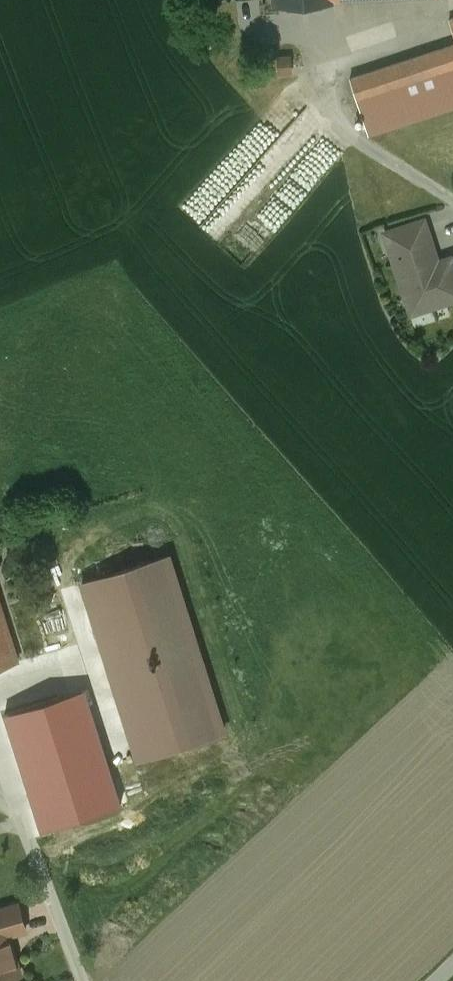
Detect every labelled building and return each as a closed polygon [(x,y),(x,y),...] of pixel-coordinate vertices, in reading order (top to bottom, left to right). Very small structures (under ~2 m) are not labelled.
[(298,2),(275,3),(277,27),(299,26),(298,2)] [(349,79),(367,135),(452,107),(452,45),(349,79)] [(296,54),(281,55),(283,74),(297,73),(296,54)] [(233,152),(183,202),(202,221),(252,170),(233,152)] [(423,219),(385,232),(391,249),(429,237),(423,219)] [(391,249),(411,312),(452,298),(452,265),(451,257),(424,266),(417,243),(430,239),(429,237),(391,249)] [(223,732),(168,556),(83,583),(139,759),(223,732)] [(17,661),(0,607),(0,666),(17,661)] [(120,806),(85,689),(6,712),(43,830),(120,806)] [(8,932),(8,934),(26,929),(18,902),(0,907),(0,934),(8,932)] [(20,974),(8,934),(8,932),(0,934),(0,979),(20,974)]
